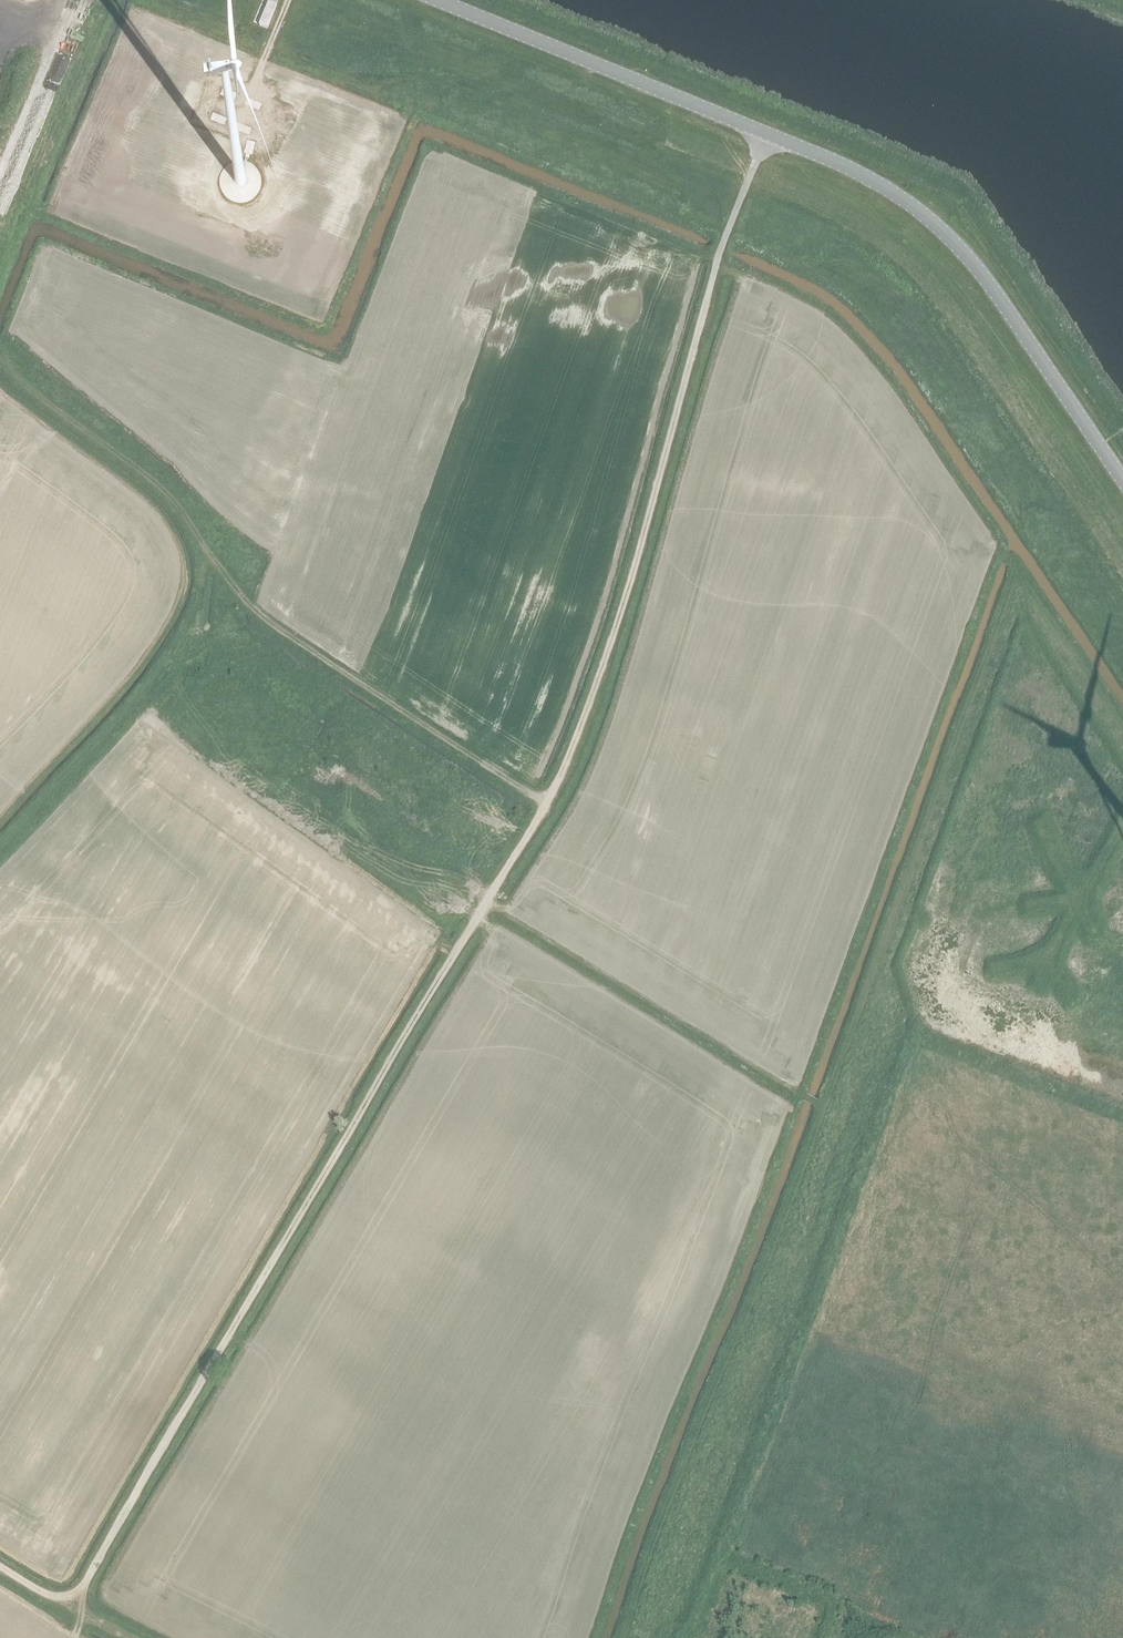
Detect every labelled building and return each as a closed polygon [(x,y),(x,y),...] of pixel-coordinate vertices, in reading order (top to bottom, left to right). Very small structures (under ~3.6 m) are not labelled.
[(269,2),(259,28),(268,31),(277,5),(269,2)] [(236,180),(235,182),(235,184),(236,186),(238,187),(240,188),(242,188),(244,187),(245,185),(246,183),(246,181),(245,179),(243,178),(241,177),(239,177),(237,178),(236,180)]
